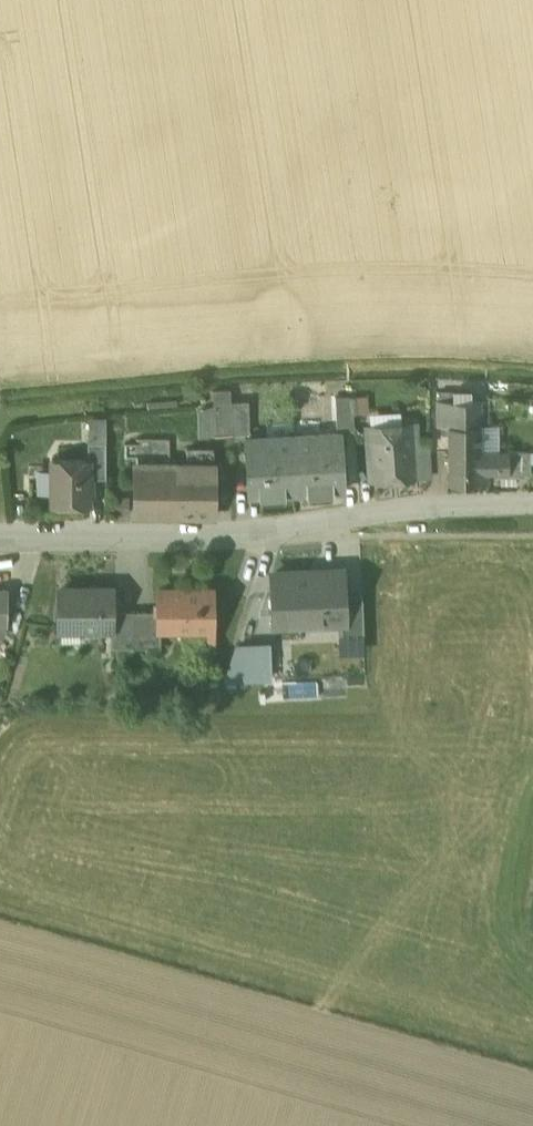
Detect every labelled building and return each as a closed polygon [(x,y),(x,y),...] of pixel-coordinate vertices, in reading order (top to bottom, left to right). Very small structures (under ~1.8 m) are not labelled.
[(353,397),(335,397),(337,429),(355,429),(353,397)] [(249,401),(232,402),(232,403),(233,434),(233,435),(250,434),(249,401)] [(481,401),(437,401),(437,427),(449,427),(448,453),(481,453),(481,401)] [(233,434),(232,403),(214,404),(215,436),(233,435),(233,434)] [(414,426),(368,428),(369,451),(415,449),(414,426)] [(342,434),(293,436),(296,486),(296,494),(299,494),(298,486),(313,485),(314,493),(345,491),(342,434)] [(293,436),(246,439),(249,497),(279,495),(279,488),(296,486),(293,436)] [(106,442),(88,442),(88,459),(89,459),(89,478),(106,478),(106,442)] [(430,448),(418,448),(415,449),(415,450),(417,476),(432,475),(430,448)] [(417,476),(415,450),(369,451),(371,479),(417,476)] [(213,451),(188,451),(188,465),(213,465),(213,451)] [(481,453),(448,453),(448,483),(489,484),(489,472),(481,472),(481,453)] [(530,453),(481,453),(481,472),(489,472),(508,472),(508,474),(531,474),(530,453)] [(88,459),(52,459),(52,504),(89,504),(89,478),(89,459),(88,459)] [(180,465),(137,464),(137,514),(180,514),(180,465)] [(188,465),(180,465),(180,514),(213,515),(213,465),(188,465)] [(342,570),(273,573),(275,624),(343,621),(344,621),(343,594),(342,570)] [(120,586),(65,586),(65,625),(116,625),(116,609),(120,609),(120,586)] [(0,587),(0,623),(13,623),(13,588),(0,587)] [(215,589),(163,589),(163,610),(163,626),(165,626),(214,626),(215,589)] [(362,593),(343,594),(344,621),(343,621),(343,634),(364,633),(362,593)] [(120,609),(116,609),(116,625),(116,646),(137,646),(138,610),(120,609)] [(163,610),(138,610),(137,646),(165,647),(165,626),(163,626),(163,610)] [(246,620),(249,640),(270,637),(267,617),(246,620)] [(269,644),(237,646),(226,679),(227,680),(270,678),(269,644)]
